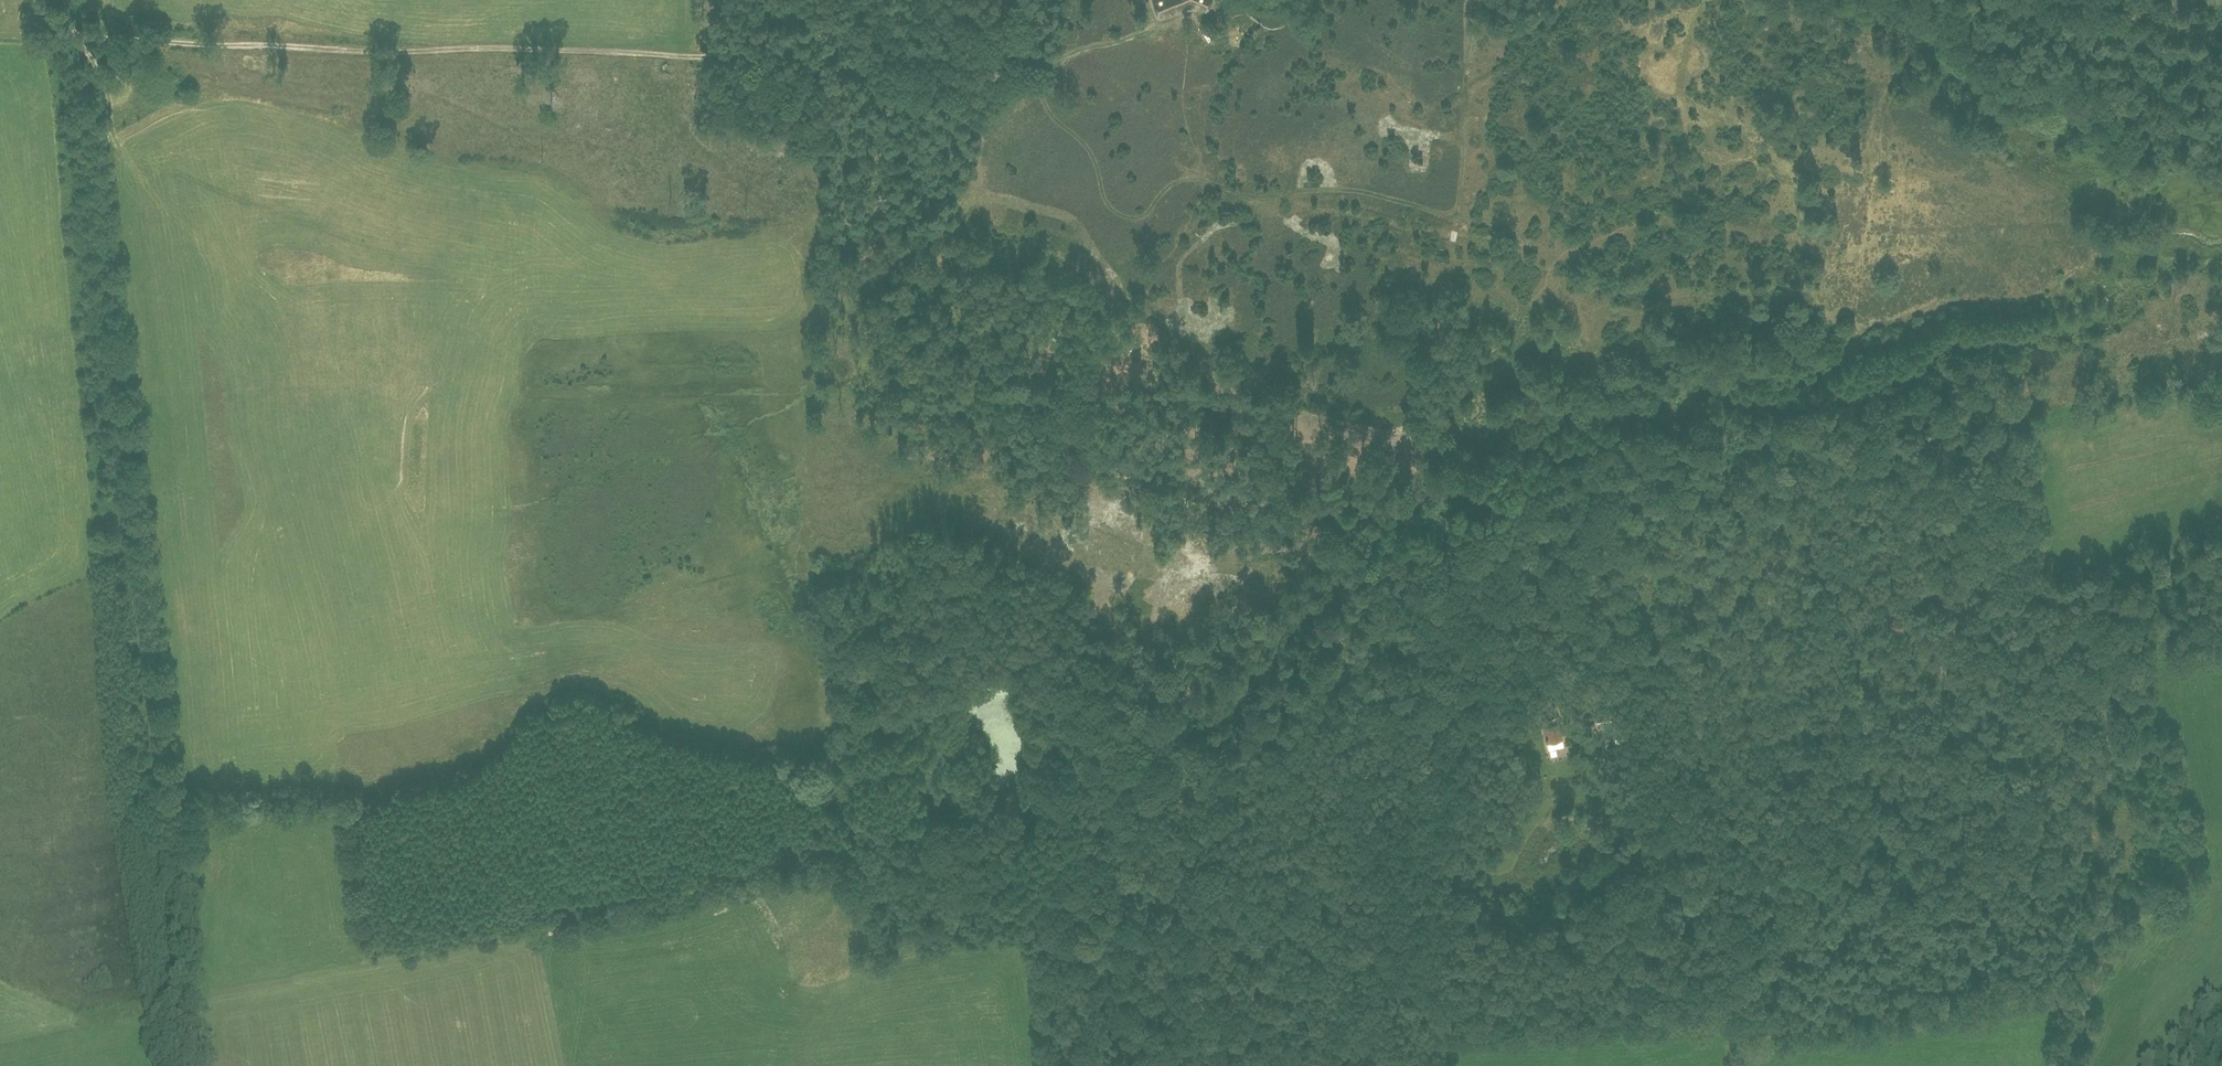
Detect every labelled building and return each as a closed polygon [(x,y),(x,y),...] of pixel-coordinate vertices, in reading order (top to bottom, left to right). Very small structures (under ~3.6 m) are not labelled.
[(1160,16),(1163,15),(1165,15),(1172,12),(1173,10),(1192,3),(1207,10),(1210,0),(1154,0),(1160,16)] [(1031,64),(1031,48),(1022,48),(1021,64),(1031,64)] [(1547,743),(1563,740),(1557,716),(1541,720),(1547,743)] [(1570,823),(1561,821),(1559,830),(1568,832),(1570,823)]
